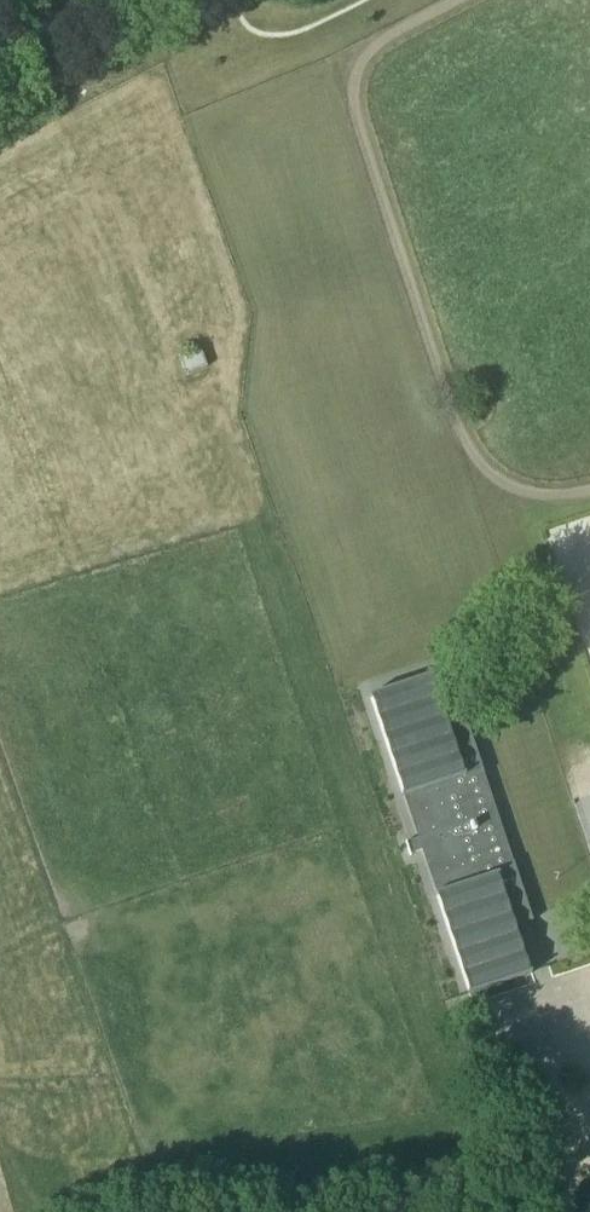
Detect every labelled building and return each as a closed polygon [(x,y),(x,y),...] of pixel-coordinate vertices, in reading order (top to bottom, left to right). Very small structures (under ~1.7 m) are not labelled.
[(180,358),(186,375),(208,367),(202,351),(180,358)] [(469,995),(532,974),(531,971),(528,972),(518,943),(513,925),(530,919),(531,922),(533,921),(465,716),(463,717),(464,720),(446,726),(431,678),(433,677),(433,675),(370,696),(370,698),(375,697),(407,793),(402,795),(403,797),(434,786),(448,830),(408,844),(407,842),(406,842),(410,856),(412,856),(411,854),(452,841),(466,884),(435,894),(436,896),(441,895),(456,943),(472,991),(468,993),(469,995)]
